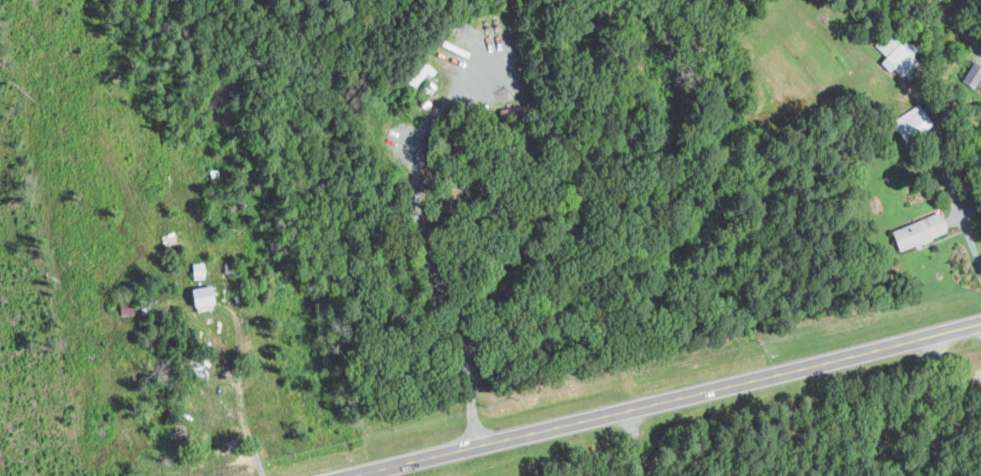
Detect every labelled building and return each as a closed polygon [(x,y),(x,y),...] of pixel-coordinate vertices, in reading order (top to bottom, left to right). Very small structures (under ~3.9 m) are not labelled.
[(887,56),(881,61),(891,72),(896,67),(908,80),(923,66),(890,31),(875,44),(887,56)] [(449,42),(470,50),(468,56),(447,48),(449,42)] [(977,87),(980,80),(980,63),(975,61),(965,80),(977,87)] [(432,67),(426,62),(409,84),(415,88),(432,67)] [(906,141),(934,123),(922,103),(894,120),(906,141)] [(894,228),(901,250),(950,234),(943,213),(894,228)] [(195,279),(207,278),(206,262),(195,262),(195,279)] [(192,288),(213,284),(216,305),(195,308),(192,288)] [(122,315),(138,315),(138,301),(122,302),(122,315)]
